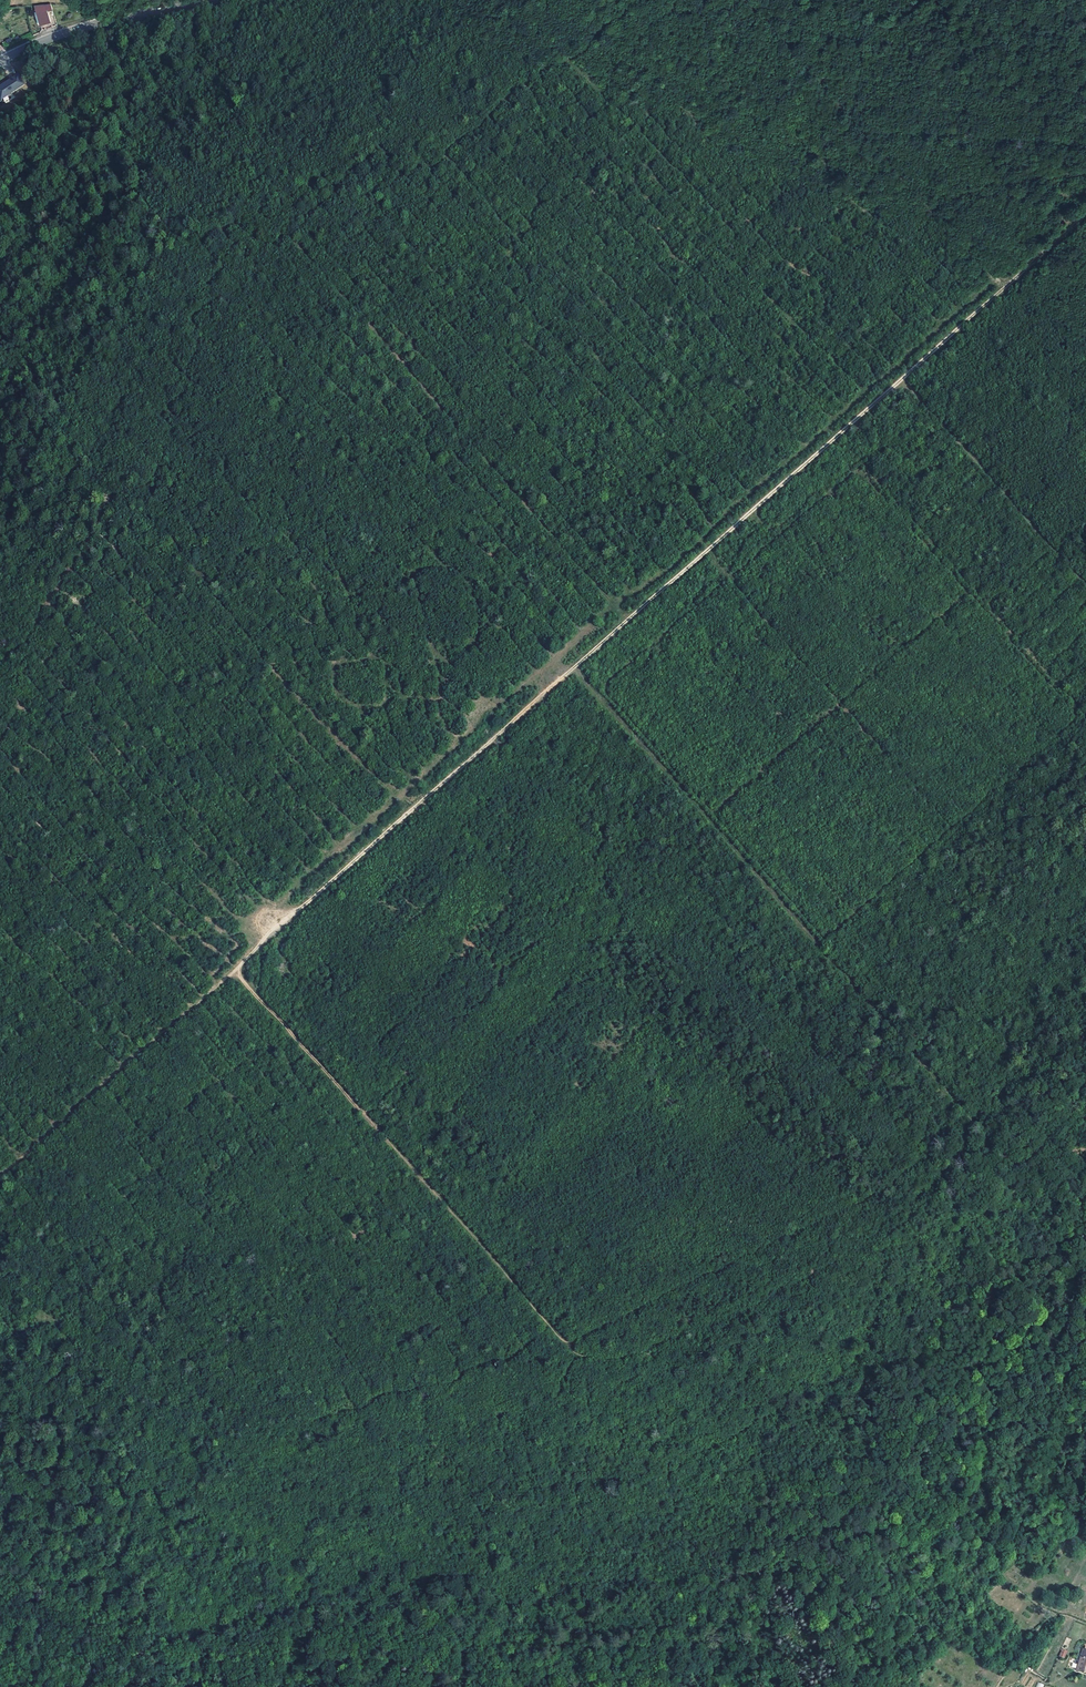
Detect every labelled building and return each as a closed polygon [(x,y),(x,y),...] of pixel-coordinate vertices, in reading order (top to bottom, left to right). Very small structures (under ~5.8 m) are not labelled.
[(43,17),(41,17),(43,25),(53,21),(50,11),(54,10),(53,6),(53,5),(40,9),(43,17)] [(18,75),(0,87),(0,99),(1,100),(24,84),(18,75)] [(1085,1642),(1084,1641),(1077,1663),(1085,1666),(1085,1639),(1085,1642)]
